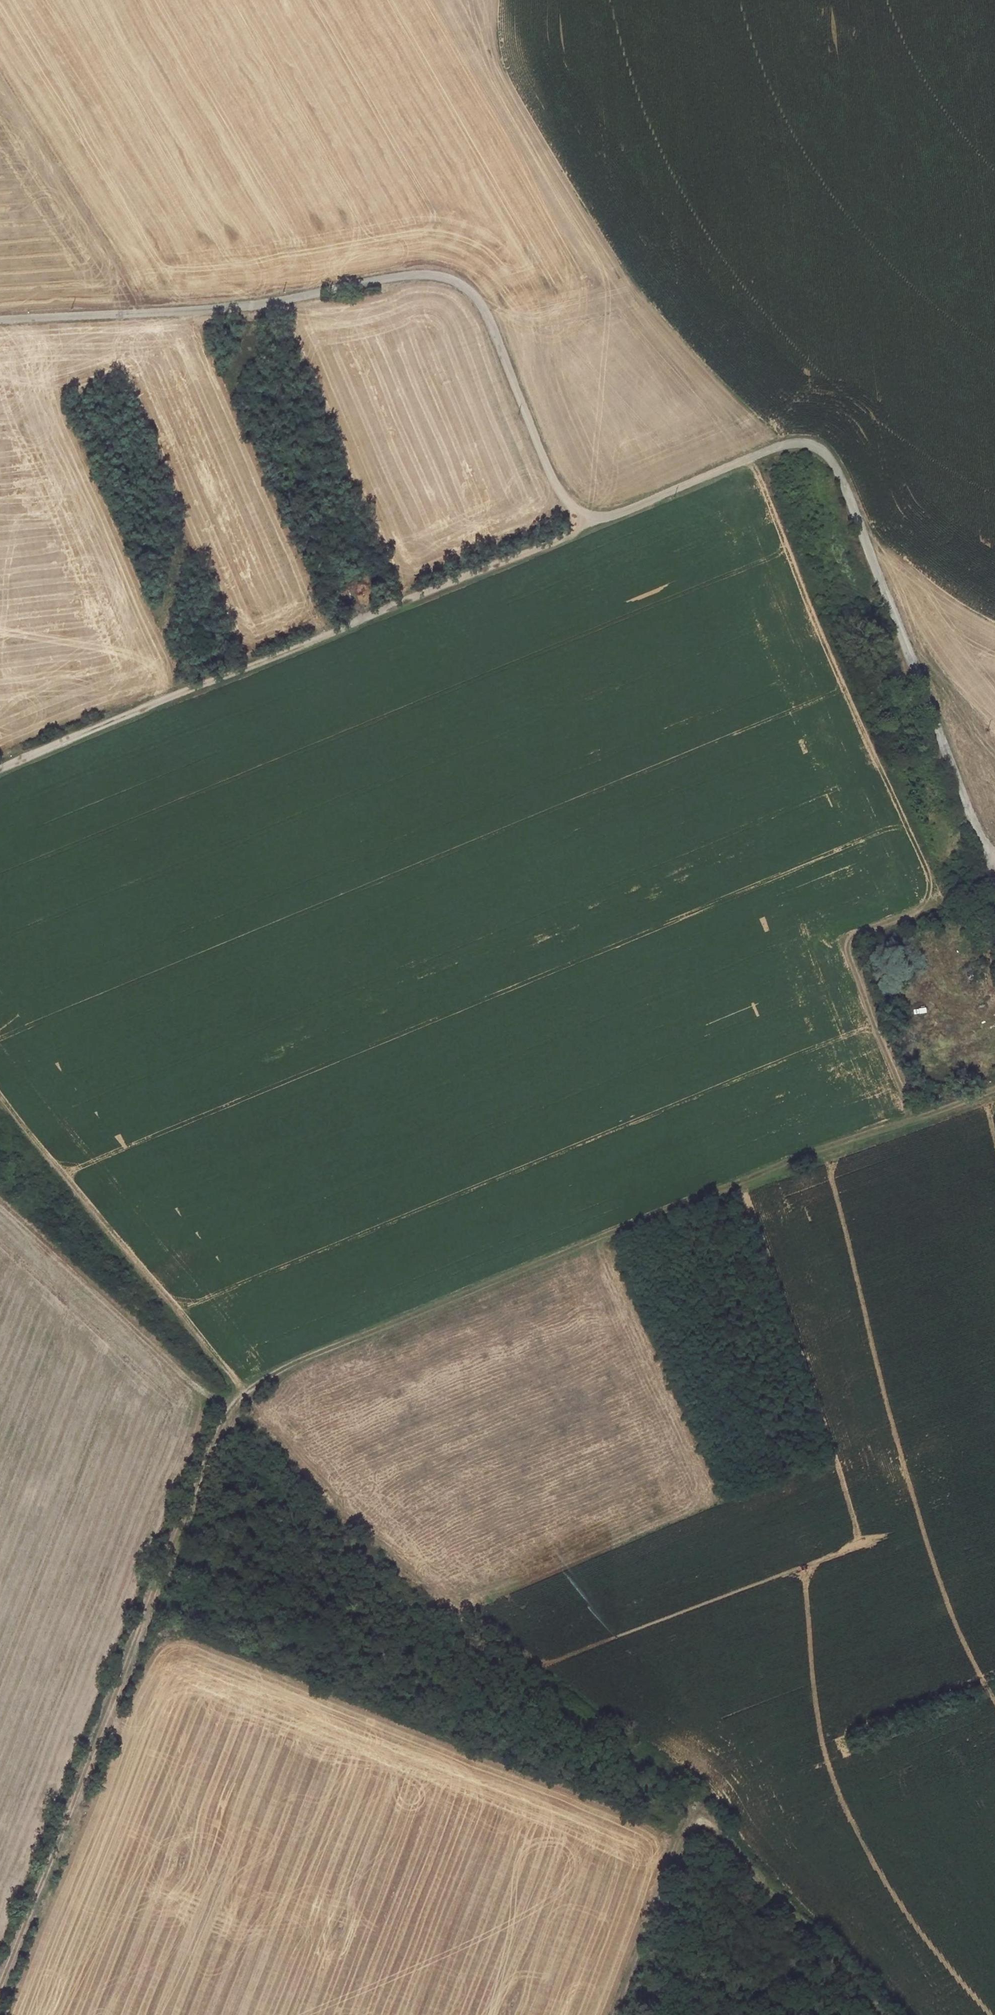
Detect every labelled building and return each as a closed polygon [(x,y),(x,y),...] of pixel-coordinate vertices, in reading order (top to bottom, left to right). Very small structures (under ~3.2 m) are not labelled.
[(971,985),(987,980),(983,968),(967,972),(971,985)]
